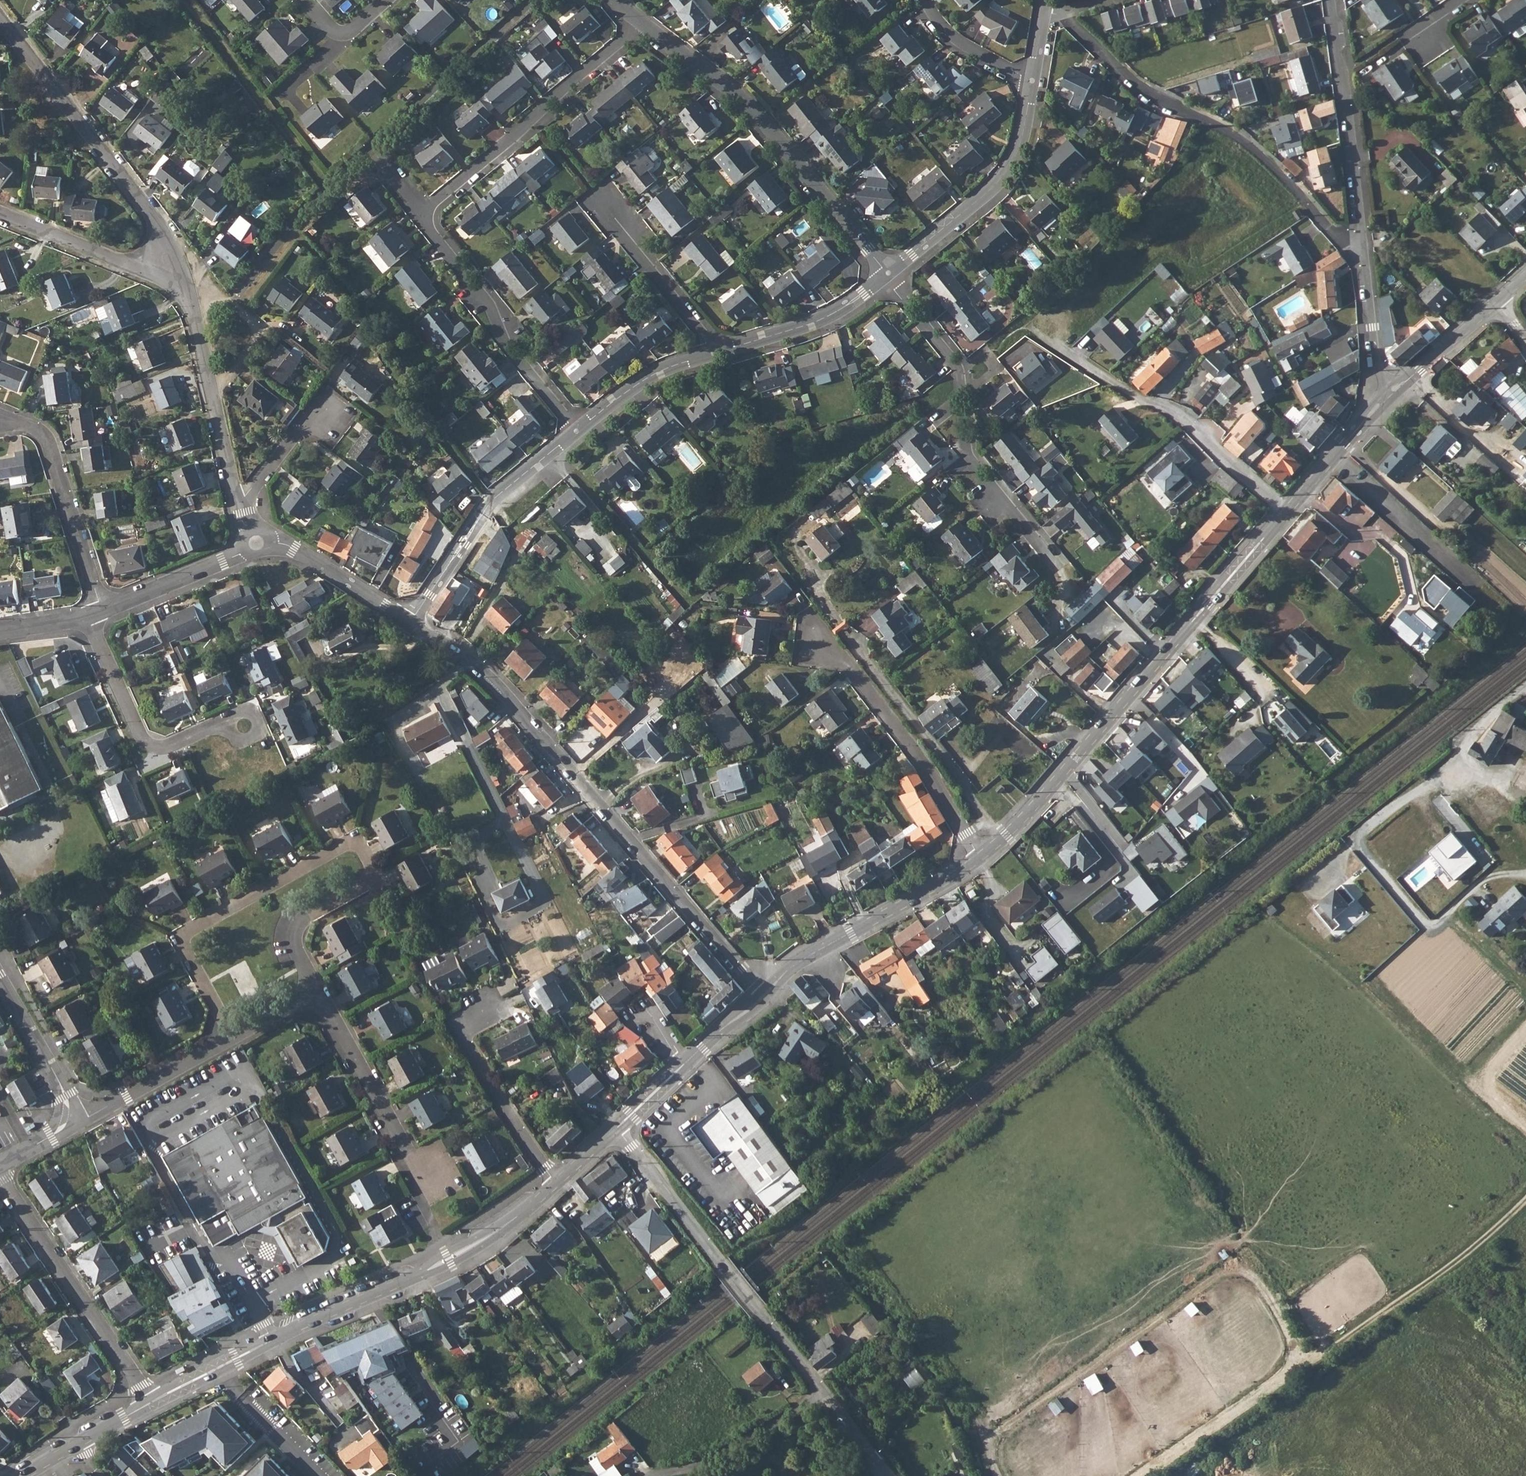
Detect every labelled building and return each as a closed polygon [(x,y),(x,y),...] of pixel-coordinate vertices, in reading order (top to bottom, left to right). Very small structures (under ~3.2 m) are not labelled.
[(252,21),(266,9),(259,0),(233,0),(252,21)] [(418,3),(424,10),(410,23),(427,40),(439,29),(441,32),(455,19),(437,0),(421,0),(418,3)] [(681,11),(680,12),(697,33),(708,25),(713,21),(713,20),(696,0),(672,0),(681,11)] [(869,17),(878,10),(879,11),(888,4),(885,0),(855,0),(869,17)] [(971,9),(982,0),(964,0),(971,9)] [(1169,1),(1162,4),(1161,0),(1160,0),(1148,4),(1149,8),(1153,23),(1154,25),(1167,20),(1167,19),(1174,17),(1169,1)] [(1178,17),(1191,13),(1191,11),(1198,9),(1195,0),(1173,0),(1178,17)] [(1198,9),(1198,11),(1212,7),(1211,5),(1219,3),(1218,0),(1195,0),(1198,9)] [(1370,7),(1380,20),(1381,19),(1386,25),(1408,9),(1402,0),(1380,0),(1370,7)] [(1499,11),(1505,21),(1496,26),(1503,36),(1512,31),(1513,32),(1515,36),(1519,37),(1525,32),(1525,26),(1525,24),(1525,23),(1525,0),(1514,0),(1514,1),(1499,11)] [(119,10),(115,4),(109,9),(113,15),(119,10)] [(989,4),(976,15),(982,23),(995,31),(992,37),(1005,45),(1018,23),(992,8),(989,4)] [(53,24),(47,32),(57,40),(57,41),(67,49),(81,30),(80,29),(84,23),(70,12),(71,11),(63,5),(50,22),(53,24)] [(1303,5),(1276,14),(1279,22),(1284,21),(1291,43),(1307,38),(1313,36),(1303,5)] [(588,6),(563,26),(569,34),(571,33),(578,41),(593,29),(595,31),(603,25),(588,6)] [(1153,23),(1149,8),(1142,10),(1141,6),(1126,10),(1127,13),(1131,26),(1137,24),(1138,27),(1153,23)] [(1496,26),(1486,11),(1477,17),(1480,22),(1464,33),(1473,46),(1470,48),(1476,58),(1487,50),(1488,46),(1503,36),(1496,26)] [(1104,16),(1109,32),(1116,30),(1117,33),(1132,29),(1131,26),(1127,13),(1119,15),(1118,12),(1104,16)] [(713,20),(713,21),(708,25),(713,31),(728,19),(722,13),(713,20)] [(272,48),(269,51),(281,65),(310,40),(299,28),(292,34),(279,20),(261,36),(272,48)] [(809,20),(802,26),(809,34),(816,28),(810,22),(809,20)] [(543,33),(547,30),(555,40),(561,36),(552,26),(548,21),(539,28),(543,33)] [(900,25),(883,39),(895,55),(898,52),(908,65),(926,50),(915,38),(912,39),(900,25)] [(719,36),(723,41),(733,33),(730,28),(719,36)] [(439,29),(427,40),(429,43),(441,32),(439,29)] [(723,41),(718,45),(725,53),(729,50),(732,54),(735,52),(740,59),(746,54),(754,64),(758,61),(769,53),(760,42),(757,45),(750,36),(747,39),(738,29),(733,33),(723,41)] [(555,40),(547,30),(543,33),(525,47),(530,54),(524,59),(532,70),(536,67),(545,78),(568,59),(559,49),(553,54),(547,47),(555,40)] [(98,33),(81,54),(97,66),(95,69),(102,75),(116,56),(104,46),(108,41),(98,33)] [(261,36),(258,38),(269,51),(272,48),(261,36)] [(389,52),(380,60),(398,79),(421,57),(403,37),(393,45),(394,47),(389,52)] [(118,55),(122,51),(111,41),(107,45),(118,55)] [(151,42),(147,46),(153,54),(157,51),(151,42)] [(769,53),(758,61),(765,70),(764,71),(770,78),(773,79),(775,83),(774,84),(782,92),(800,78),(802,81),(807,77),(807,75),(800,65),(797,65),(792,69),(782,57),(785,54),(778,45),(769,53)] [(147,46),(141,51),(149,62),(156,57),(153,54),(147,46)] [(1279,46),(1252,55),(1254,62),(1258,61),(1281,54),(1279,46)] [(1281,54),(1258,61),(1261,68),(1266,67),(1290,59),(1295,78),(1290,80),(1295,96),(1320,88),(1311,55),(1310,55),(1307,46),(1281,54)] [(1478,77),(1464,55),(1457,60),(1456,59),(1434,74),(1441,84),(1443,83),(1449,92),(1469,79),(1471,82),(1478,77)] [(930,56),(914,69),(916,72),(920,77),(923,75),(938,94),(952,83),(954,82),(956,85),(966,77),(963,74),(955,67),(948,73),(938,63),(937,64),(930,56)] [(156,57),(149,62),(155,70),(162,65),(156,57)] [(629,70),(622,76),(636,94),(637,95),(645,89),(643,88),(657,77),(644,60),(630,72),(629,70)] [(1387,64),(1373,74),(1382,87),(1385,85),(1396,100),(1413,89),(1413,87),(1414,85),(1409,78),(1406,77),(1403,72),(1404,71),(1397,61),(1391,65),(1387,64)] [(533,83),(517,63),(510,69),(513,72),(487,92),(497,104),(501,109),(515,98),(517,100),(528,91),(526,88),(533,83)] [(1072,68),(1063,85),(1077,92),(1073,102),(1074,104),(1080,108),(1083,107),(1096,79),(1089,76),(1088,77),(1082,74),(1083,73),(1072,68)] [(344,70),(332,80),(361,113),(387,89),(370,70),(356,83),(344,70)] [(952,83),(961,95),(976,83),(965,73),(963,74),(966,77),(956,85),(954,82),(952,83)] [(1217,73),(1185,84),(1189,94),(1221,84),(1217,73)] [(598,106),(592,111),(601,123),(607,118),(636,94),(622,76),(614,82),(616,83),(605,92),(606,93),(595,102),(598,106)] [(1516,81),(1525,95),(1525,88),(1519,78),(1516,81)] [(1253,79),(1229,86),(1232,99),(1238,97),(1241,106),(1259,100),(1253,79)] [(1503,90),(1519,114),(1525,109),(1525,95),(1516,81),(1503,90)] [(164,82),(152,98),(160,105),(173,89),(164,82)] [(100,104),(113,113),(114,111),(124,119),(139,99),(127,90),(123,95),(113,88),(100,104)] [(978,109),(963,120),(976,136),(989,125),(1003,113),(993,101),(994,99),(988,91),(973,103),(978,109)] [(487,92),(480,97),(491,110),(497,104),(487,92)] [(811,134),(817,141),(837,125),(831,117),(827,120),(807,94),(790,108),(803,126),(801,128),(808,136),(811,134)] [(1105,96),(1097,113),(1117,122),(1118,123),(1124,110),(1126,106),(1115,100),(1114,101),(1105,96)] [(310,108),(301,117),(319,138),(343,117),(326,97),(317,105),(311,110),(310,108)] [(491,110),(480,97),(474,102),(475,105),(458,120),(462,126),(461,127),(469,138),(479,130),(478,129),(482,125),(484,127),(490,122),(487,118),(493,113),(491,110)] [(698,100),(682,113),(687,120),(686,121),(696,133),(698,132),(703,139),(718,126),(712,118),(711,119),(707,115),(709,113),(698,100)] [(1335,100),(1318,106),(1300,110),(1294,113),(1296,120),(1300,130),(1305,128),(1306,131),(1324,125),(1322,117),(1337,112),(1335,100)] [(1280,105),(1272,107),(1276,118),(1283,116),(1280,105)] [(878,107),(871,112),(878,121),(885,115),(878,107)] [(1141,108),(1139,112),(1151,127),(1158,130),(1162,117),(1141,108)] [(1128,134),(1131,127),(1134,122),(1137,116),(1124,110),(1118,123),(1117,122),(1117,123),(1119,129),(1128,134)] [(114,111),(113,113),(122,120),(124,119),(114,111)] [(592,111),(586,116),(584,114),(576,120),(577,121),(566,130),(580,147),(605,127),(601,123),(592,111)] [(1294,113),(1281,118),(1284,124),(1275,127),(1278,137),(1280,137),(1282,144),(1285,143),(1290,158),(1307,153),(1302,138),(1296,140),(1290,122),(1296,120),(1294,113)] [(206,114),(201,118),(212,132),(217,128),(206,114)] [(149,115),(135,133),(148,143),(149,142),(159,150),(172,133),(171,131),(175,127),(165,119),(161,124),(149,115)] [(201,118),(200,119),(212,133),(212,132),(201,118)] [(607,118),(601,123),(605,127),(611,122),(607,118)] [(1165,161),(1170,149),(1175,151),(1186,123),(1168,118),(1157,144),(1151,142),(1147,154),(1165,161)] [(837,125),(817,141),(828,156),(830,155),(834,160),(836,160),(845,172),(861,158),(841,134),(847,129),(841,122),(837,125)] [(417,155),(430,171),(438,165),(440,168),(441,169),(454,158),(447,149),(452,144),(442,132),(432,140),(433,142),(417,155)] [(978,138),(973,143),(983,155),(988,151),(978,139),(978,138)] [(983,155),(973,143),(970,139),(962,145),(963,147),(950,158),(962,173),(971,166),(972,167),(977,163),(978,165),(986,159),(983,155)] [(739,140),(718,158),(738,182),(758,166),(746,151),(747,149),(739,140)] [(1062,151),(1056,156),(1047,163),(1065,183),(1089,162),(1070,141),(1060,149),(1062,151)] [(231,145),(226,150),(233,159),(238,153),(231,145)] [(1409,176),(1403,182),(1412,191),(1431,172),(1406,146),(1393,160),(1409,176)] [(629,156),(617,166),(623,173),(625,171),(632,179),(630,180),(641,194),(657,181),(650,172),(655,168),(655,163),(648,154),(645,154),(640,148),(629,156)] [(524,164),(517,170),(530,186),(535,192),(543,185),(538,180),(557,165),(543,149),(531,158),(530,157),(524,163),(524,164)] [(226,150),(213,166),(222,173),(233,159),(226,150)] [(1520,153),(1515,158),(1520,164),(1525,159),(1520,153)] [(1289,156),(1282,163),(1288,168),(1297,175),(1303,169),(1290,158),(1289,156)] [(156,178),(169,188),(171,186),(182,194),(200,170),(200,167),(192,160),(189,161),(184,169),(171,159),(156,178)] [(1332,160),(1310,167),(1316,189),(1322,187),(1323,191),(1333,188),(1332,184),(1338,182),(1332,160)] [(1,188),(14,173),(0,162),(0,187),(1,188)] [(888,178),(875,163),(858,177),(869,178),(868,190),(860,196),(870,208),(870,214),(883,214),(883,208),(894,199),(889,192),(893,189),(895,187),(890,181),(888,178)] [(39,167),(38,176),(48,177),(49,168),(39,167)] [(955,184),(941,167),(909,192),(924,212),(938,201),(937,199),(950,188),(955,184)] [(277,168),(264,181),(271,189),(285,176),(277,168)] [(1448,168),(1438,178),(1447,188),(1457,179),(1448,168)] [(517,170),(516,169),(499,182),(502,185),(493,192),(493,193),(484,201),(496,215),(496,216),(506,208),(505,207),(530,186),(517,170)] [(768,172),(750,187),(770,212),(787,198),(778,187),(779,186),(768,172)] [(48,177),(38,176),(36,196),(38,197),(60,199),(62,178),(48,177)] [(1129,182),(1124,186),(1131,194),(1133,195),(1137,191),(1129,182)] [(171,186),(169,188),(180,196),(182,194),(171,186)] [(368,186),(350,201),(368,223),(385,209),(372,194),(374,192),(368,186)] [(1131,194),(1124,186),(1119,191),(1126,198),(1131,194)] [(670,187),(649,205),(674,235),(694,217),(670,187)] [(1521,192),(1520,191),(1501,208),(1514,223),(1525,212),(1525,188),(1521,192)] [(893,189),(889,192),(894,199),(898,195),(893,189)] [(207,190),(194,206),(214,222),(227,206),(207,190)] [(1485,208),(1469,191),(1465,195),(1471,201),(1469,202),(1480,213),(1485,208)] [(68,194),(66,215),(75,216),(75,220),(96,222),(96,218),(98,204),(98,201),(76,198),(77,195),(68,194)] [(1048,194),(1028,212),(1042,229),(1062,211),(1048,194)] [(484,201),(483,200),(478,204),(476,201),(468,208),(469,209),(459,218),(472,234),(496,215),(484,201)] [(98,204),(96,218),(102,219),(106,216),(106,208),(103,205),(98,204)] [(1299,208),(1294,212),(1299,218),(1304,215),(1299,208)] [(1485,208),(1480,213),(1460,232),(1471,244),(1471,245),(1476,250),(1482,245),(1481,245),(1484,242),(1490,236),(1496,230),(1495,229),(1501,224),(1485,208)] [(719,212),(710,220),(714,226),(724,218),(719,212)] [(571,213),(552,227),(571,251),(589,237),(583,229),(582,229),(579,226),(580,225),(575,219),(576,218),(571,213)] [(1011,217),(1004,222),(1016,238),(1023,232),(1011,217)] [(993,229),(986,235),(978,241),(994,261),(1019,241),(1016,238),(1004,222),(1001,218),(991,227),(993,229)] [(393,223),(370,240),(391,266),(401,259),(399,257),(410,248),(404,240),(402,241),(396,234),(400,231),(393,223)] [(229,235),(216,252),(235,267),(254,244),(238,232),(233,238),(229,235)] [(704,268),(714,280),(731,267),(721,255),(703,233),(685,248),(692,258),(694,257),(700,264),(703,262),(706,266),(704,268)] [(1279,244),(1266,252),(1271,262),(1284,254),(1296,275),(1309,268),(1316,264),(1308,251),(1307,252),(1296,234),(1279,244)] [(1490,236),(1484,242),(1486,244),(1492,239),(1490,236)] [(819,251),(798,267),(811,283),(815,288),(821,282),(820,279),(841,262),(825,241),(816,248),(819,251)] [(597,246),(581,259),(594,275),(597,273),(603,281),(600,283),(608,292),(629,275),(618,261),(614,265),(604,253),(604,254),(597,246)] [(728,249),(721,255),(731,267),(735,263),(737,261),(728,249)] [(19,285),(5,250),(0,252),(0,292),(19,285)] [(1339,251),(1316,264),(1309,268),(1310,272),(1311,282),(1318,281),(1321,309),(1338,307),(1335,270),(1347,263),(1339,251)] [(518,258),(498,274),(503,280),(506,278),(521,297),(539,283),(518,258)] [(416,259),(396,275),(420,305),(438,291),(428,279),(429,278),(420,266),(421,265),(416,259)] [(1160,263),(1155,268),(1164,279),(1169,274),(1160,263)] [(942,303),(947,310),(949,309),(967,294),(968,293),(946,266),(929,280),(945,300),(942,303)] [(1301,287),(1311,282),(1310,272),(1309,268),(1296,275),(1295,276),(1301,287)] [(791,271),(769,289),(783,306),(792,299),(791,297),(796,293),(798,295),(805,289),(791,271)] [(65,275),(45,283),(57,310),(77,301),(65,275)] [(277,300),(279,302),(292,286),(290,284),(291,282),(285,277),(269,298),(275,303),(277,300)] [(1437,277),(1419,295),(1437,312),(1454,295),(1437,277)] [(738,292),(724,303),(737,320),(751,308),(753,310),(759,304),(744,285),(736,290),(738,292)] [(292,286),(279,302),(291,311),(303,294),(292,286)] [(544,289),(525,305),(531,313),(535,309),(540,314),(539,315),(546,323),(562,310),(544,289)] [(1391,295),(1380,298),(1382,314),(1385,344),(1387,353),(1390,362),(1393,357),(1397,360),(1399,361),(1400,363),(1403,366),(1416,355),(1431,342),(1421,331),(1424,328),(1423,326),(1416,331),(1414,329),(1409,332),(1412,335),(1400,346),(1396,341),(1397,339),(1393,321),(1388,305),(1394,301),(1393,297),(1396,295),(1395,292),(1391,294),(1391,295)] [(551,297),(562,310),(560,312),(563,315),(572,308),(559,293),(556,293),(551,297)] [(619,293),(610,301),(616,308),(625,300),(619,293)] [(967,294),(949,309),(955,317),(957,316),(964,325),(962,326),(966,332),(973,341),(991,326),(973,303),(974,302),(967,294)] [(124,298),(107,305),(117,331),(135,324),(124,298)] [(315,298),(301,315),(308,320),(309,319),(314,323),(313,325),(331,338),(338,328),(337,327),(345,317),(337,310),(334,313),(315,298)] [(438,306),(423,319),(448,349),(470,331),(462,321),(455,327),(438,306)] [(948,310),(939,320),(944,324),(953,314),(948,310)] [(1211,320),(1207,314),(1202,318),(1206,324),(1211,320)] [(868,327),(878,340),(870,346),(883,362),(890,356),(908,342),(911,339),(905,332),(902,334),(897,328),(895,328),(885,315),(868,327)] [(642,327),(636,332),(651,350),(656,345),(657,346),(664,341),(663,339),(674,331),(661,316),(644,329),(642,327)] [(1297,330),(1309,324),(1304,316),(1293,321),(1297,330)] [(1111,320),(1093,336),(1099,342),(1101,341),(1118,359),(1133,345),(1123,334),(1128,329),(1118,317),(1112,322),(1111,320)] [(1297,330),(1271,343),(1285,371),(1298,365),(1293,353),(1331,334),(1322,317),(1309,324),(1297,330)] [(1257,319),(1251,322),(1254,328),(1260,325),(1257,319)] [(560,330),(565,336),(575,329),(569,322),(560,330)] [(583,322),(575,329),(581,336),(586,332),(587,328),(583,322)] [(1227,322),(1218,329),(1226,341),(1235,334),(1227,322)] [(7,324),(4,330),(15,335),(18,328),(7,324)] [(365,325),(351,344),(358,350),(370,335),(365,325)] [(1260,325),(1254,328),(1263,343),(1264,342),(1269,339),(1260,325)] [(1217,328),(1195,341),(1203,354),(1226,341),(1218,329),(1217,328)] [(565,336),(552,347),(558,355),(581,336),(575,329),(565,336)] [(625,333),(605,348),(611,356),(613,355),(619,363),(632,353),(633,355),(639,349),(625,333)] [(156,337),(129,348),(133,359),(140,357),(145,370),(166,361),(156,337)] [(1509,338),(1497,349),(1506,359),(1508,357),(1511,360),(1509,362),(1509,363),(1521,353),(1509,338)] [(1133,381),(1146,394),(1189,353),(1176,339),(1133,381)] [(474,341),(457,355),(465,365),(463,366),(478,384),(479,383),(485,378),(489,383),(502,372),(496,364),(497,363),(491,356),(490,357),(489,355),(487,357),(474,341)] [(1325,350),(1332,364),(1353,352),(1347,341),(1334,348),(1333,346),(1325,350)] [(908,342),(890,356),(900,368),(902,367),(913,380),(910,383),(915,390),(937,372),(931,363),(929,365),(921,356),(920,357),(908,342)] [(611,356),(605,348),(601,343),(598,343),(591,348),(595,353),(609,370),(619,363),(613,355),(611,356)] [(292,352),(283,345),(265,369),(284,384),(303,360),(292,352)] [(843,346),(835,348),(840,368),(848,366),(843,346)] [(292,352),(303,360),(307,354),(297,347),(292,352)] [(1486,360),(1468,376),(1481,388),(1496,375),(1509,363),(1509,362),(1511,360),(1508,357),(1506,359),(1497,349),(1495,347),(1484,358),(1486,360)] [(816,352),(799,357),(805,378),(840,368),(835,348),(817,354),(816,352)] [(1332,364),(1298,383),(1305,395),(1310,404),(1312,408),(1316,404),(1321,409),(1330,398),(1333,395),(1330,393),(1333,391),(1330,385),(1360,369),(1359,349),(1353,352),(1332,364)] [(1213,352),(1202,364),(1211,372),(1207,376),(1212,381),(1216,377),(1220,381),(1225,385),(1231,392),(1243,379),(1213,352)] [(609,370),(595,353),(569,374),(584,393),(591,387),(590,385),(609,370)] [(1025,365),(1018,371),(1033,390),(1051,375),(1053,378),(1059,374),(1051,363),(1045,367),(1043,365),(1035,354),(1026,360),(1029,364),(1026,366),(1025,365)] [(1393,357),(1390,362),(1396,366),(1399,361),(1397,360),(1393,357)] [(355,359),(342,377),(349,383),(348,385),(369,402),(383,385),(361,368),(363,365),(355,359)] [(0,363),(0,384),(0,383),(20,391),(28,371),(1,360),(0,363)] [(1263,361),(1242,371),(1255,397),(1253,398),(1256,404),(1276,394),(1273,388),(1276,386),(1282,383),(1278,375),(1272,378),(1263,361)] [(790,382),(786,367),(785,365),(778,367),(777,362),(768,365),(769,367),(755,371),(761,391),(782,385),(783,388),(791,385),(790,382)] [(793,364),(786,367),(790,382),(797,379),(793,364)] [(53,374),(46,375),(51,404),(73,400),(71,389),(71,385),(68,372),(65,372),(64,366),(52,368),(53,374)] [(111,383),(112,386),(113,391),(134,382),(131,375),(111,383)] [(172,383),(174,382),(172,375),(151,384),(161,409),(182,400),(178,390),(175,391),(172,383)] [(485,378),(479,383),(483,388),(489,383),(485,378)] [(256,380),(240,401),(248,407),(249,405),(266,417),(279,399),(256,380)] [(1028,398),(1015,381),(1008,387),(1006,384),(992,396),(1005,412),(1019,401),(1021,404),(1028,398)] [(1210,381),(1196,397),(1207,407),(1221,390),(1215,385),(1210,381)] [(1220,381),(1215,385),(1221,390),(1225,385),(1220,381)] [(134,382),(113,391),(116,401),(116,403),(138,394),(134,382)] [(728,408),(729,410),(730,411),(737,406),(717,382),(707,391),(706,390),(698,397),(702,402),(698,405),(697,403),(688,411),(694,419),(698,419),(698,423),(704,430),(708,430),(716,424),(716,418),(728,408)] [(1294,385),(1292,386),(1299,398),(1305,395),(1298,383),(1294,385)] [(71,389),(73,400),(79,399),(81,396),(79,386),(77,384),(71,385),(71,389)] [(1474,419),(1477,421),(1491,406),(1472,390),(1459,404),(1458,403),(1451,410),(1469,425),(1474,419)] [(808,393),(802,394),(803,399),(805,407),(812,405),(808,393)] [(519,420),(513,425),(525,440),(532,435),(532,432),(534,431),(538,430),(542,427),(530,411),(533,409),(522,394),(515,400),(521,408),(517,412),(517,416),(519,420)] [(1305,395),(1299,398),(1304,407),(1310,404),(1305,395)] [(1330,398),(1321,409),(1335,420),(1346,407),(1333,395),(1330,398)] [(1196,397),(1192,402),(1203,411),(1207,407),(1196,397)] [(290,409),(286,416),(292,421),(302,407),(292,399),(287,406),(290,409)] [(482,399),(476,404),(485,416),(492,412),(482,399)] [(803,399),(796,401),(798,409),(805,407),(803,399)] [(115,404),(107,407),(109,415),(117,413),(115,404)] [(1312,408),(1292,431),(1312,452),(1318,445),(1320,447),(1340,424),(1335,420),(1321,409),(1316,404),(1312,408)] [(91,405),(71,409),(76,441),(88,439),(89,447),(103,445),(102,435),(96,436),(91,405)] [(654,421),(638,436),(653,454),(680,431),(683,429),(685,432),(688,430),(669,406),(664,411),(662,409),(652,418),(654,421)] [(730,411),(729,410),(727,412),(731,417),(740,409),(737,406),(730,411)] [(1235,434),(1224,445),(1239,457),(1254,440),(1267,425),(1253,413),(1256,411),(1251,406),(1244,415),(1248,418),(1235,434)] [(1491,406),(1477,421),(1482,426),(1495,410),(1491,406)] [(1140,435),(1114,407),(1099,420),(1125,449),(1140,435)] [(443,419),(449,426),(458,418),(453,411),(443,419)] [(1516,421),(1508,414),(1500,422),(1509,429),(1516,421)] [(286,416),(282,421),(288,426),(292,421),(286,416)] [(185,419),(166,427),(176,451),(195,443),(185,419)] [(1435,431),(1419,448),(1435,463),(1445,452),(1451,457),(1460,447),(1460,444),(1455,440),(1457,439),(1439,423),(1432,430),(1435,431)] [(517,443),(502,425),(495,431),(497,433),(473,453),(486,468),(499,458),(500,460),(512,450),(511,448),(517,443)] [(363,436),(350,453),(368,467),(386,443),(366,427),(360,434),(363,436)] [(425,436),(430,443),(434,439),(429,431),(428,432),(425,436)] [(1525,431),(1513,444),(1522,451),(1525,447),(1525,432),(1525,431)] [(1011,432),(994,445),(1013,468),(1012,469),(1018,476),(1035,461),(1022,445),(1011,432)] [(903,447),(906,451),(908,455),(911,453),(918,462),(926,472),(942,460),(932,448),(934,447),(928,440),(926,441),(921,433),(903,447)] [(1494,442),(1483,454),(1494,463),(1505,452),(1494,442)] [(1049,462),(1062,452),(1054,443),(1042,453),(1049,462)] [(1419,459),(1401,443),(1380,467),(1398,483),(1419,459)] [(1192,458),(1179,444),(1147,474),(1155,482),(1158,480),(1168,490),(1165,493),(1174,502),(1194,483),(1185,474),(1180,469),(1192,458)] [(89,447),(83,448),(87,472),(107,469),(103,445),(89,447)] [(1280,445),(1263,464),(1282,480),(1284,477),(1287,480),(1301,464),(1280,445)] [(903,447),(897,452),(900,456),(906,451),(903,447)] [(634,475),(638,471),(641,469),(625,449),(617,456),(618,458),(606,469),(602,469),(595,474),(602,482),(602,484),(606,490),(610,490),(616,485),(620,490),(629,482),(635,489),(637,489),(640,485),(640,483),(634,475)] [(0,460),(0,480),(28,475),(24,451),(16,452),(17,457),(0,460)] [(1483,454),(1472,466),(1488,480),(1499,468),(1494,463),(1483,454)] [(324,483),(332,489),(341,496),(354,479),(353,477),(358,472),(343,460),(339,466),(337,465),(324,483)] [(1035,461),(1018,476),(1024,483),(1026,481),(1042,468),(1035,461)] [(927,474),(926,472),(918,462),(910,469),(909,472),(916,480),(919,480),(927,474)] [(1042,468),(1026,481),(1032,489),(1035,486),(1040,492),(1033,497),(1042,508),(1049,503),(1052,507),(1067,496),(1053,479),(1054,476),(1058,473),(1050,462),(1042,468)] [(196,464),(175,473),(185,495),(205,487),(196,464)] [(434,485),(442,494),(444,496),(436,502),(435,505),(442,514),(452,506),(450,503),(458,496),(457,495),(466,488),(467,489),(473,484),(461,470),(458,465),(434,485)] [(1221,468),(1211,480),(1234,499),(1244,488),(1221,468)] [(1069,494),(1074,491),(1063,474),(1058,477),(1069,494)] [(332,489),(324,483),(321,486),(330,492),(332,489)] [(1341,483),(1324,503),(1338,515),(1347,506),(1342,503),(1345,500),(1349,503),(1353,507),(1356,504),(1368,514),(1369,513),(1372,516),(1375,512),(1341,483)] [(319,496),(303,484),(299,489),(297,488),(284,507),(301,520),(315,502),(314,501),(319,496)] [(825,498),(838,514),(857,499),(844,484),(825,498)] [(560,500),(550,509),(564,525),(587,506),(572,487),(559,498),(560,500)] [(935,487),(914,504),(928,521),(924,524),(923,528),(927,532),(930,532),(942,522),(942,519),(938,514),(946,508),(938,497),(941,495),(935,487)] [(1463,499),(1453,489),(1432,512),(1442,522),(1450,514),(1463,499)] [(115,491),(96,494),(97,504),(98,504),(101,518),(119,515),(115,491)] [(1078,498),(1052,518),(1062,530),(1072,522),(1074,526),(1079,522),(1091,538),(1094,536),(1100,544),(1105,544),(1111,539),(1078,498)] [(1460,524),(1474,509),(1463,499),(1450,514),(1460,524)] [(15,506),(9,507),(4,508),(9,537),(33,533),(30,513),(32,513),(31,503),(15,506)] [(1225,503),(1201,529),(1218,544),(1236,524),(1234,521),(1239,516),(1225,503)] [(190,506),(167,515),(168,518),(191,509),(190,506)] [(438,520),(426,507),(400,553),(408,558),(408,557),(415,562),(419,555),(421,557),(433,536),(430,535),(438,520)] [(199,531),(201,530),(194,512),(174,521),(187,553),(207,545),(203,535),(201,536),(199,531)] [(1317,512),(1290,543),(1309,561),(1326,541),(1337,551),(1347,538),(1317,512)] [(163,517),(146,524),(149,532),(167,525),(163,517)] [(388,556),(395,559),(401,547),(394,544),(398,535),(369,520),(364,529),(361,527),(354,541),(387,557),(388,556)] [(824,525),(807,539),(824,560),(841,546),(836,540),(845,533),(836,522),(827,529),(824,525)] [(868,528),(872,534),(878,528),(875,523),(868,528)] [(511,546),(500,526),(473,570),(495,584),(511,546)] [(979,544),(976,540),(978,539),(968,526),(949,541),(955,549),(953,550),(956,553),(954,555),(958,560),(962,561),(965,565),(984,550),(979,544)] [(527,529),(515,547),(520,551),(533,533),(527,529)] [(1201,529),(1177,555),(1192,569),(1196,563),(1199,565),(1218,544),(1201,529)] [(327,531),(320,546),(347,560),(355,545),(327,531)] [(545,536),(538,543),(549,554),(556,547),(545,536)] [(1123,554),(1107,569),(1091,585),(1104,598),(1109,593),(1108,592),(1110,591),(1111,592),(1145,559),(1150,564),(1155,559),(1147,551),(1141,545),(1140,546),(1139,544),(1137,543),(1135,543),(1135,541),(1123,554)] [(549,554),(538,543),(534,547),(540,553),(541,553),(546,558),(549,554)] [(1007,548),(992,561),(1006,578),(1011,579),(1021,592),(1040,577),(1034,569),(1031,571),(1019,556),(1022,554),(1013,543),(1007,548)] [(767,544),(756,553),(765,565),(777,556),(767,544)] [(141,546),(111,552),(116,574),(145,568),(141,546)] [(408,558),(396,576),(409,585),(421,566),(415,562),(408,557),(408,558)] [(1155,559),(1150,564),(1155,569),(1160,564),(1155,559)] [(1331,559),(1320,572),(1338,588),(1349,576),(1331,559)] [(1160,564),(1155,569),(1150,574),(1170,595),(1180,585),(1173,577),(1164,568),(1160,564)] [(463,565),(456,575),(461,578),(468,568),(463,565)] [(1167,566),(1164,568),(1173,577),(1175,575),(1167,566)] [(915,569),(897,584),(904,591),(917,581),(920,586),(922,586),(926,584),(926,583),(915,569)] [(35,571),(25,573),(29,597),(38,596),(39,599),(62,595),(59,575),(36,579),(35,571)] [(791,589),(778,573),(759,587),(772,604),(791,589)] [(1455,591),(1433,574),(1422,588),(1425,602),(1435,609),(1439,604),(1449,611),(1441,622),(1453,631),(1477,601),(1459,586),(1455,591)] [(454,578),(431,613),(431,614),(443,621),(456,603),(460,605),(471,589),(460,582),(454,578)] [(1192,578),(1185,585),(1191,591),(1198,583),(1192,578)] [(0,584),(0,606),(19,603),(15,581),(0,584)] [(297,586),(288,591),(292,597),(291,598),(301,614),(312,607),(309,602),(325,592),(319,581),(308,588),(300,592),(297,586)] [(305,581),(297,586),(300,592),(308,588),(305,581)] [(267,582),(260,586),(264,593),(271,589),(267,582)] [(1350,582),(1341,591),(1350,600),(1359,591),(1350,582)] [(1075,602),(1066,610),(1078,623),(1104,598),(1091,585),(1090,586),(1090,587),(1075,602)] [(240,586),(211,599),(220,618),(248,606),(249,609),(258,605),(249,586),(241,589),(240,586)] [(1138,594),(1148,602),(1153,596),(1143,588),(1138,594)] [(1159,590),(1136,615),(1150,628),(1166,610),(1166,609),(1172,603),(1159,590)] [(563,602),(557,595),(551,601),(558,607),(558,606),(563,602)] [(504,599),(487,616),(504,633),(506,632),(508,633),(510,632),(508,629),(522,616),(504,599)] [(873,614),(881,624),(904,607),(898,599),(895,602),(893,599),(873,614)] [(275,600),(269,603),(272,609),(278,606),(275,600)] [(563,602),(558,606),(564,612),(564,611),(571,617),(574,613),(563,602)] [(1029,605),(1011,618),(1032,648),(1051,636),(1029,605)] [(205,628),(195,606),(175,616),(174,614),(167,618),(168,620),(162,622),(170,642),(176,639),(177,641),(205,628)] [(904,607),(881,624),(882,626),(881,627),(890,638),(890,646),(898,655),(914,642),(903,629),(911,623),(905,615),(909,612),(904,607)] [(1402,611),(1390,626),(1411,644),(1420,634),(1428,641),(1436,632),(1433,629),(1438,623),(1420,608),(1411,619),(1402,611)] [(739,617),(738,633),(745,634),(743,651),(767,653),(770,634),(771,620),(739,617)] [(309,618),(306,619),(314,633),(316,631),(309,618)] [(306,619),(285,632),(295,652),(302,648),(298,641),(314,633),(306,619)] [(357,620),(328,636),(328,637),(336,652),(337,654),(360,642),(364,641),(365,637),(364,634),(369,631),(365,623),(360,626),(357,620)] [(846,620),(833,630),(835,632),(848,623),(846,620)] [(674,623),(666,631),(672,638),(677,634),(680,630),(674,623)] [(848,623),(835,632),(836,634),(849,624),(848,623)] [(147,629),(128,638),(136,655),(163,643),(154,624),(147,627),(147,629)] [(525,628),(521,633),(525,636),(529,632),(525,628)] [(1297,628),(1286,639),(1292,645),(1291,646),(1298,654),(1296,656),(1296,659),(1299,662),(1290,671),(1303,684),(1331,656),(1317,643),(1316,644),(1304,632),(1302,633),(1297,628)] [(680,630),(677,634),(682,641),(685,638),(680,630)] [(592,632),(584,640),(607,664),(604,667),(618,681),(623,675),(628,671),(592,632)] [(1072,634),(1055,649),(1056,651),(1062,657),(1079,641),(1072,634)] [(336,652),(328,637),(323,640),(322,642),(326,648),(325,651),(327,655),(330,655),(336,652)] [(1079,641),(1062,657),(1071,668),(1073,670),(1091,654),(1093,652),(1081,639),(1079,641)] [(529,640),(509,661),(527,679),(529,676),(547,657),(529,640)] [(1131,641),(1104,667),(1116,679),(1143,653),(1131,641)] [(266,648),(245,657),(256,682),(261,680),(264,687),(266,686),(280,680),(280,679),(271,657),(266,648)] [(302,648),(295,652),(306,670),(309,668),(306,662),(309,660),(302,648)] [(1222,663),(1209,648),(1203,654),(1204,655),(1198,661),(1196,659),(1189,666),(1203,681),(1222,663)] [(72,658),(69,651),(57,656),(54,651),(48,654),(34,661),(41,675),(54,668),(62,685),(79,677),(70,659),(72,658)] [(557,652),(552,657),(558,662),(562,658),(557,652)] [(981,653),(970,662),(975,668),(986,659),(981,653)] [(28,657),(20,661),(27,676),(35,672),(28,657)] [(1062,657),(1052,665),(1062,676),(1071,668),(1062,657)] [(986,659),(975,668),(992,690),(1003,681),(986,659)] [(1427,673),(1416,662),(1411,667),(1413,669),(1407,677),(1415,685),(1427,673)] [(1090,663),(1076,678),(1089,690),(1103,674),(1090,663)] [(1201,703),(1213,692),(1190,667),(1183,673),(1184,674),(1172,685),(1188,702),(1195,696),(1201,703)] [(709,670),(702,676),(712,688),(718,683),(709,670)] [(224,673),(198,685),(206,702),(224,694),(225,697),(233,693),(224,673)] [(783,673),(768,684),(785,705),(800,694),(783,673)] [(606,693),(585,715),(592,721),(594,719),(611,734),(626,719),(629,723),(632,720),(637,725),(658,708),(664,702),(659,696),(652,701),(649,697),(636,708),(623,695),(632,684),(623,675),(618,681),(606,693)] [(304,678),(292,683),(295,690),(307,685),(304,678)] [(558,678),(541,695),(564,717),(580,700),(558,678)] [(280,680),(266,686),(270,694),(283,688),(280,680)] [(735,680),(728,686),(734,694),(741,688),(735,680)] [(718,683),(712,688),(725,705),(728,703),(732,701),(718,683)] [(489,712),(467,687),(460,693),(466,710),(471,716),(467,719),(475,727),(489,712)] [(1018,703),(1010,712),(1026,725),(1048,699),(1032,687),(1018,703)] [(1158,703),(1172,718),(1187,704),(1171,687),(1166,692),(1168,694),(1158,703)] [(806,707),(816,720),(820,718),(824,723),(831,732),(849,718),(844,712),(833,697),(836,695),(831,688),(822,695),(806,707)] [(184,691),(160,702),(169,721),(193,710),(184,691)] [(943,698),(920,716),(930,729),(939,739),(961,721),(958,717),(968,708),(955,693),(945,700),(943,698)] [(89,695),(68,704),(75,721),(80,731),(101,721),(89,695)] [(277,712),(295,703),(291,695),(272,703),(277,712)] [(836,695),(833,697),(844,712),(848,709),(836,695)] [(1316,719),(1291,696),(1286,701),(1290,706),(1278,717),(1298,740),(1311,727),(1309,725),(1316,719)] [(277,712),(276,712),(291,745),(311,736),(300,713),(306,710),(301,700),(295,703),(277,712)] [(725,705),(707,718),(729,749),(751,742),(755,741),(728,703),(725,705)] [(1515,703),(1509,714),(1516,718),(1513,723),(1518,726),(1521,720),(1523,717),(1518,714),(1522,707),(1515,703)] [(15,801),(41,788),(32,769),(24,752),(0,704),(0,809),(15,801)] [(637,725),(634,728),(638,732),(624,743),(637,758),(647,749),(659,762),(672,750),(649,724),(654,720),(656,723),(665,715),(658,708),(637,725)] [(1491,729),(1505,736),(1505,738),(1525,749),(1525,730),(1518,726),(1513,723),(1516,718),(1509,714),(1502,710),(1501,710),(1491,729)] [(439,712),(405,730),(416,752),(451,734),(439,712)] [(816,720),(811,723),(815,729),(824,723),(820,718),(816,720)] [(594,719),(592,721),(608,737),(611,734),(594,719)] [(1136,729),(1130,734),(1140,746),(1148,755),(1156,747),(1160,751),(1169,743),(1147,719),(1141,724),(1145,728),(1140,733),(1136,729)] [(1518,726),(1525,730),(1525,723),(1521,720),(1518,726)] [(484,724),(469,733),(476,747),(490,739),(487,733),(489,732),(484,724)] [(1250,726),(1220,754),(1236,773),(1238,772),(1242,772),(1245,768),(1246,764),(1267,745),(1250,726)] [(498,746),(499,747),(505,754),(524,775),(536,765),(532,761),(535,758),(513,733),(512,734),(505,727),(494,736),(501,744),(498,746)] [(844,742),(839,745),(850,759),(853,756),(864,770),(881,757),(870,743),(873,741),(862,728),(844,742)] [(1469,755),(1489,766),(1505,738),(1505,736),(1491,729),(1482,744),(1477,741),(1469,755)] [(108,730),(97,735),(100,742),(111,736),(108,730)] [(766,734),(761,738),(766,745),(773,744),(771,733),(766,734)] [(88,739),(91,746),(103,772),(120,764),(112,745),(114,744),(111,736),(100,742),(97,735),(88,739)] [(88,739),(81,742),(85,749),(91,746),(88,739)] [(296,755),(308,752),(305,741),(293,745),(296,755)] [(1140,746),(1123,761),(1135,775),(1138,778),(1156,762),(1148,755),(1140,746)] [(1122,760),(1106,774),(1119,789),(1135,775),(1123,761),(1122,760)] [(1512,785),(1525,794),(1525,763),(1512,785)] [(740,764),(719,770),(722,780),(712,783),(716,797),(727,794),(729,801),(739,798),(738,795),(748,792),(740,764)] [(524,775),(521,778),(526,784),(520,790),(533,806),(540,801),(547,809),(556,801),(563,795),(549,779),(541,770),(540,771),(536,765),(524,775)] [(693,766),(681,770),(686,784),(698,781),(693,766)] [(1101,769),(1094,776),(1102,784),(1097,789),(1114,807),(1125,796),(1119,789),(1106,774),(1101,769)] [(141,813),(136,801),(138,800),(130,780),(129,780),(125,770),(105,781),(108,789),(107,789),(110,797),(112,797),(122,820),(141,813)] [(177,775),(158,783),(166,801),(192,789),(183,770),(176,773),(177,775)] [(913,823),(904,830),(917,850),(942,833),(938,825),(945,821),(943,816),(929,793),(926,795),(925,792),(924,791),(922,790),(920,790),(918,792),(914,786),(922,781),(916,770),(901,780),(909,792),(900,796),(920,827),(918,828),(913,823)] [(1202,783),(1166,812),(1177,827),(1199,809),(1207,820),(1221,809),(1202,783)] [(632,799),(644,815),(649,811),(653,816),(648,820),(654,828),(671,815),(648,785),(632,799)] [(339,791),(313,806),(325,827),(337,821),(336,819),(350,811),(339,791)] [(884,792),(880,795),(884,801),(888,798),(884,792)] [(795,799),(778,804),(781,811),(797,802),(795,799)] [(771,804),(764,806),(773,824),(780,820),(771,804)] [(517,809),(510,815),(515,820),(521,814),(517,809)] [(395,810),(373,822),(382,837),(380,838),(386,849),(409,837),(395,810)] [(649,811),(644,815),(648,820),(653,816),(649,811)] [(827,812),(814,819),(817,824),(822,834),(835,828),(835,827),(827,812)] [(446,820),(443,815),(438,818),(440,823),(446,820)] [(528,816),(514,824),(521,838),(535,831),(528,816)] [(857,830),(851,833),(859,846),(864,843),(873,837),(862,821),(853,824),(857,830)] [(1132,840),(1123,851),(1131,862),(1142,853),(1149,863),(1160,856),(1164,862),(1174,854),(1180,861),(1189,854),(1165,822),(1155,829),(1157,833),(1138,847),(1132,840)] [(280,824),(254,838),(265,858),(281,850),(282,852),(292,846),(280,824)] [(822,834),(817,824),(811,827),(817,838),(822,836),(822,834)] [(583,826),(570,836),(576,843),(575,844),(593,864),(594,864),(599,870),(612,859),(606,852),(608,851),(589,831),(588,832),(583,826)] [(835,828),(822,834),(822,836),(836,862),(849,854),(841,839),(835,828)] [(686,829),(666,834),(658,840),(666,851),(664,853),(683,874),(697,861),(680,840),(683,837),(680,833),(687,831),(686,829)] [(893,845),(882,852),(883,852),(892,866),(917,850),(904,830),(890,840),(893,845)] [(1102,857),(1082,832),(1065,846),(1068,849),(1061,854),(1073,868),(1079,863),(1085,870),(1102,857)] [(1477,861),(1451,833),(1428,852),(1455,880),(1477,861)] [(873,837),(864,843),(867,847),(876,841),(873,837)] [(442,838),(437,841),(441,848),(447,846),(442,838)] [(888,838),(878,845),(882,852),(893,845),(890,840),(888,838)] [(876,841),(867,847),(874,858),(883,852),(882,852),(878,845),(876,841)] [(822,847),(801,859),(812,879),(827,870),(826,868),(832,865),(822,847)] [(224,851),(198,865),(210,888),(221,882),(220,880),(235,871),(224,851)] [(874,858),(869,861),(878,876),(892,866),(883,852),(874,858)] [(709,859),(695,871),(702,880),(706,877),(717,889),(727,902),(745,887),(737,878),(734,880),(726,870),(729,868),(716,853),(709,859)] [(419,854),(396,867),(402,878),(404,877),(412,892),(433,880),(419,854)] [(618,866),(612,859),(599,870),(606,876),(618,866)] [(869,861),(849,875),(858,889),(878,876),(869,861)] [(628,877),(618,866),(606,876),(598,883),(608,895),(628,877)] [(1140,875),(1125,887),(1144,911),(1153,905),(1159,899),(1140,875)] [(502,890),(493,894),(495,896),(503,913),(530,899),(520,877),(507,883),(509,886),(502,890)] [(636,880),(609,899),(620,916),(639,902),(648,915),(656,909),(636,880)] [(171,881),(144,895),(156,915),(171,907),(172,909),(183,903),(171,881)] [(775,899),(765,881),(747,895),(744,892),(738,896),(742,900),(734,907),(732,908),(744,923),(759,910),(762,913),(771,906),(770,904),(775,899)] [(1025,881),(997,904),(1011,923),(1040,900),(1025,881)] [(806,884),(784,896),(794,916),(816,904),(806,884)] [(1330,894),(1312,909),(1331,932),(1338,926),(1332,918),(1353,901),(1340,885),(1333,891),(1334,892),(1331,895),(1330,894)] [(1118,888),(1092,908),(1103,922),(1129,902),(1118,888)] [(974,889),(969,893),(972,898),(977,894),(974,889)] [(1483,919),(1497,933),(1511,920),(1514,923),(1525,912),(1525,902),(1524,900),(1514,889),(1497,904),(1498,906),(1483,919)] [(969,899),(947,914),(962,934),(982,919),(971,904),(969,899)] [(481,922),(488,919),(482,904),(475,906),(481,922)] [(1153,905),(1144,911),(1148,916),(1156,909),(1153,905)] [(40,908),(19,919),(27,934),(25,936),(31,947),(54,933),(40,908)] [(648,930),(653,937),(656,935),(679,916),(674,909),(661,919),(653,925),(653,926),(648,930)] [(1060,912),(1045,923),(1068,953),(1083,942),(1060,912)] [(935,923),(926,929),(937,944),(938,946),(952,937),(954,940),(962,934),(947,914),(939,920),(941,922),(937,925),(935,923)] [(679,916),(656,935),(662,943),(685,923),(679,916)] [(345,918),(324,930),(332,945),(331,946),(337,957),(339,955),(342,962),(368,948),(364,941),(359,943),(345,918)] [(926,929),(920,921),(895,937),(907,954),(916,948),(921,955),(937,944),(926,929)] [(474,941),(461,948),(467,960),(469,959),(474,969),(490,960),(493,966),(501,962),(485,932),(473,938),(474,941)] [(952,937),(938,946),(941,949),(954,940),(952,937)] [(643,945),(637,949),(641,954),(647,950),(651,947),(647,942),(646,943),(643,945)] [(701,942),(690,953),(714,981),(726,971),(703,944),(701,942)] [(154,943),(133,955),(133,956),(144,975),(147,981),(171,967),(165,957),(162,958),(154,943)] [(601,943),(592,949),(596,956),(605,950),(601,943)] [(1060,964),(1045,945),(1032,955),(1037,961),(1026,969),(1037,982),(1060,964)] [(861,965),(872,984),(875,985),(880,982),(879,977),(899,966),(901,969),(897,971),(903,980),(913,974),(906,962),(897,950),(895,951),(892,947),(861,965)] [(63,949),(39,962),(46,973),(48,972),(56,987),(74,976),(77,975),(63,949)] [(589,950),(581,955),(585,962),(593,957),(589,950)] [(647,950),(641,954),(645,961),(652,956),(647,950)] [(467,978),(454,951),(447,954),(446,955),(448,959),(440,963),(426,970),(425,971),(430,981),(433,980),(438,990),(450,984),(451,985),(459,980),(460,982),(467,978)] [(426,970),(440,963),(436,955),(422,962),(426,970)] [(652,956),(645,961),(652,971),(645,976),(645,977),(651,985),(648,989),(654,996),(674,983),(671,978),(675,974),(675,973),(670,968),(661,975),(656,968),(661,965),(653,955),(652,956)] [(144,975),(133,956),(125,960),(136,980),(144,975)] [(913,958),(906,962),(913,974),(914,975),(920,971),(921,971),(913,958)] [(625,964),(629,971),(639,965),(635,959),(625,964)] [(361,961),(340,972),(348,987),(346,988),(353,999),(375,987),(372,981),(377,977),(378,974),(371,962),(368,961),(362,964),(361,961)] [(685,961),(677,971),(680,973),(688,964),(685,961)] [(625,964),(617,970),(617,971),(620,976),(620,977),(633,993),(645,984),(648,989),(651,985),(645,977),(645,976),(639,965),(629,971),(625,964)] [(566,965),(552,973),(556,979),(561,976),(560,975),(563,973),(563,972),(569,969),(566,965)] [(1024,980),(1017,970),(1013,973),(1020,983),(1024,980)] [(600,990),(615,1007),(622,1001),(633,993),(620,977),(620,976),(617,971),(613,974),(614,976),(608,981),(609,983),(600,990)] [(726,971),(714,981),(715,983),(727,972),(726,971)] [(914,975),(919,982),(925,978),(920,971),(914,975)] [(567,1001),(550,972),(538,979),(542,987),(536,991),(548,1012),(567,1001)] [(727,972),(715,983),(716,984),(728,973),(727,972)] [(699,1012),(709,1023),(744,991),(728,973),(716,984),(714,986),(718,991),(712,997),(713,999),(699,1012)] [(913,974),(903,980),(910,991),(920,984),(919,982),(914,975),(913,974)] [(803,977),(790,985),(794,990),(807,1005),(819,995),(824,1001),(830,995),(831,995),(819,981),(811,986),(803,977)] [(1000,977),(995,981),(1000,987),(1004,984),(1000,977)] [(878,1002),(860,980),(852,986),(854,988),(848,992),(848,993),(846,995),(846,996),(842,999),(841,1003),(853,1019),(857,1020),(871,1008),(878,1002)] [(674,983),(654,996),(668,1015),(677,1009),(677,1007),(685,1001),(674,983)] [(920,984),(910,991),(921,1008),(932,1001),(920,984)] [(177,989),(154,1002),(168,1027),(189,1016),(181,1001),(183,999),(177,989)] [(819,995),(807,1005),(812,1011),(824,1001),(819,995)] [(600,996),(588,1006),(590,1009),(592,1012),(605,1002),(600,996)] [(76,1001),(58,1012),(67,1026),(64,1028),(70,1039),(93,1026),(92,1023),(79,1000),(76,1001)] [(622,1001),(615,1007),(619,1013),(626,1007),(622,1001)] [(392,1002),(382,1007),(369,1015),(375,1025),(376,1024),(385,1039),(406,1028),(392,1002)] [(881,1006),(878,1002),(871,1008),(874,1012),(881,1006)] [(1019,1002),(1013,1006),(1021,1017),(1027,1012),(1019,1002)] [(600,1031),(596,1034),(601,1040),(608,1037),(616,1032),(624,1026),(616,1015),(608,1004),(590,1018),(600,1031)] [(881,1006),(874,1012),(881,1021),(889,1015),(881,1006)] [(997,1013),(989,1020),(999,1034),(1007,1027),(997,1013)] [(889,1015),(881,1021),(885,1026),(893,1020),(889,1015)] [(829,1017),(822,1023),(826,1028),(830,1032),(837,1026),(832,1021),(829,1017)] [(511,1032),(496,1040),(506,1059),(538,1043),(527,1022),(511,1030),(511,1032)] [(791,1035),(779,1053),(795,1064),(804,1051),(817,1060),(827,1044),(815,1037),(815,1035),(796,1022),(789,1033),(791,1035)] [(616,1032),(608,1037),(610,1041),(619,1036),(626,1046),(639,1037),(624,1026),(616,1032)] [(87,1049),(85,1050),(91,1062),(94,1060),(99,1070),(102,1075),(123,1064),(108,1037),(106,1039),(102,1032),(84,1043),(87,1049)] [(595,1033),(578,1043),(584,1050),(601,1040),(596,1034),(595,1033)] [(15,1035),(6,1041),(10,1048),(19,1042),(15,1035)] [(306,1037),(285,1049),(300,1075),(323,1062),(316,1051),(314,1052),(306,1037)] [(639,1037),(626,1046),(628,1049),(642,1039),(639,1037)] [(624,1065),(627,1070),(652,1053),(643,1040),(642,1039),(628,1049),(615,1058),(621,1067),(624,1065)] [(751,1044),(726,1061),(738,1078),(762,1062),(751,1044)] [(410,1049),(389,1060),(397,1075),(396,1076),(402,1087),(424,1074),(410,1049)] [(965,1050),(958,1055),(964,1062),(969,1058),(965,1051),(965,1050)] [(652,1053),(627,1070),(629,1073),(654,1056),(652,1053)] [(585,1080),(576,1088),(587,1101),(605,1087),(590,1069),(582,1076),(585,1080)] [(10,1085),(23,1107),(37,1099),(24,1077),(10,1085)] [(331,1077),(308,1090),(322,1116),(344,1105),(335,1089),(337,1088),(331,1077)] [(431,1091),(410,1103),(416,1114),(417,1114),(426,1128),(446,1117),(431,1091)] [(746,1103),(738,1093),(738,1092),(725,1102),(691,1126),(713,1155),(724,1148),(724,1149),(766,1206),(790,1188),(802,1179),(793,1166),(757,1119),(753,1113),(746,1103)] [(746,1103),(753,1113),(761,1106),(754,1097),(746,1103)] [(242,1234),(256,1226),(268,1229),(278,1232),(282,1230),(299,1259),(302,1266),(328,1251),(327,1249),(331,1236),(312,1202),(308,1204),(305,1199),(308,1197),(300,1182),(301,1181),(264,1114),(262,1115),(256,1104),(223,1123),(165,1156),(215,1246),(226,1240),(240,1232),(242,1234)] [(753,1113),(757,1119),(766,1113),(761,1106),(753,1113)] [(554,1125),(543,1135),(556,1149),(560,1152),(583,1131),(566,1113),(556,1122),(561,1128),(559,1130),(554,1125)] [(133,1125),(125,1129),(136,1149),(144,1145),(133,1125)] [(113,1134),(98,1143),(110,1165),(114,1172),(117,1173),(125,1169),(126,1165),(122,1158),(137,1150),(125,1129),(123,1126),(112,1133),(113,1134)] [(349,1127),(328,1139),(342,1165),(366,1152),(360,1141),(357,1142),(349,1127)] [(485,1136),(463,1148),(469,1159),(470,1158),(479,1173),(500,1162),(485,1136)] [(96,1165),(91,1150),(86,1152),(91,1167),(96,1165)] [(590,1173),(584,1178),(596,1195),(599,1198),(628,1175),(613,1157),(591,1173),(590,1173)] [(54,1167),(31,1183),(47,1208),(52,1204),(55,1207),(61,1203),(59,1199),(64,1196),(53,1180),(60,1176),(54,1167)] [(357,1179),(351,1182),(367,1208),(387,1196),(379,1181),(380,1180),(374,1169),(357,1179)] [(582,1176),(573,1185),(586,1202),(596,1195),(584,1178),(582,1176)] [(151,1188),(157,1184),(153,1178),(147,1182),(151,1188)] [(101,1182),(96,1185),(99,1190),(105,1187),(101,1182)] [(564,1193),(551,1206),(555,1211),(561,1205),(563,1206),(570,1199),(564,1193)] [(596,1195),(586,1202),(589,1206),(599,1198),(596,1195)] [(164,1196),(158,1199),(162,1205),(168,1202),(164,1196)] [(602,1202),(580,1220),(593,1237),(616,1219),(602,1202)] [(408,1232),(398,1215),(393,1205),(361,1222),(367,1233),(370,1231),(380,1248),(408,1232)] [(78,1206),(56,1221),(71,1242),(92,1228),(91,1226),(98,1221),(90,1209),(82,1214),(78,1206)] [(634,1210),(618,1221),(625,1230),(632,1225),(650,1251),(673,1235),(654,1208),(639,1218),(634,1210)] [(555,1215),(533,1235),(534,1236),(550,1253),(572,1233),(555,1215)] [(278,1232),(276,1233),(291,1259),(293,1263),(299,1259),(282,1230),(278,1232)] [(0,1252),(0,1258),(12,1276),(15,1279),(31,1268),(14,1242),(0,1252)] [(102,1244),(82,1258),(88,1269),(92,1267),(101,1280),(119,1268),(102,1244)] [(212,1275),(197,1247),(162,1265),(180,1293),(212,1275)] [(142,1250),(136,1253),(141,1262),(147,1258),(142,1250)] [(823,1253),(819,1257),(824,1263),(828,1259),(823,1253)] [(525,1256),(508,1269),(518,1283),(518,1284),(535,1271),(525,1256)] [(553,1256),(548,1261),(558,1272),(563,1267),(553,1256)] [(141,1262),(140,1263),(149,1276),(155,1272),(147,1258),(141,1262)] [(504,1264),(486,1277),(500,1295),(518,1283),(508,1269),(504,1264)] [(652,1267),(646,1271),(663,1294),(664,1294),(668,1300),(674,1295),(673,1294),(668,1288),(666,1285),(652,1267)] [(484,1274),(468,1286),(475,1296),(477,1299),(484,1309),(489,1305),(483,1296),(490,1291),(497,1299),(501,1296),(500,1295),(486,1277),(484,1274)] [(123,1275),(102,1289),(123,1319),(129,1315),(143,1305),(137,1297),(132,1289),(126,1281),(123,1275)] [(460,1275),(437,1286),(441,1296),(443,1301),(444,1303),(450,1313),(464,1307),(462,1302),(475,1296),(468,1286),(460,1275)] [(202,1337),(235,1320),(212,1277),(173,1297),(202,1337)] [(41,1278),(26,1288),(33,1299),(43,1314),(58,1303),(51,1293),(41,1278)] [(130,1279),(126,1281),(132,1289),(135,1287),(130,1279)] [(664,1294),(654,1302),(658,1308),(658,1307),(667,1301),(668,1300),(664,1294)] [(143,1305),(129,1315),(131,1317),(147,1306),(140,1295),(137,1297),(143,1305)] [(489,1305),(484,1309),(491,1317),(496,1313),(489,1305)] [(402,1319),(393,1323),(403,1336),(407,1334),(408,1336),(432,1326),(425,1309),(402,1318),(402,1319)] [(871,1312),(862,1319),(875,1336),(884,1329),(871,1312)] [(625,1315),(609,1327),(619,1338),(634,1326),(625,1315)] [(65,1316),(48,1328),(51,1332),(64,1351),(80,1340),(65,1316)] [(163,1332),(150,1339),(159,1359),(185,1347),(169,1316),(158,1321),(163,1332)] [(450,1318),(444,1322),(449,1328),(456,1339),(461,1336),(456,1328),(456,1327),(450,1318)] [(391,1320),(324,1349),(329,1357),(343,1377),(362,1369),(368,1383),(371,1381),(393,1371),(397,1369),(392,1356),(412,1348),(403,1336),(393,1323),(391,1320)] [(456,1339),(449,1328),(440,1334),(450,1349),(452,1347),(456,1352),(459,1350),(461,1353),(464,1351),(456,1339)] [(806,1349),(812,1357),(829,1344),(832,1342),(826,1334),(806,1349)] [(315,1337),(308,1341),(310,1346),(318,1342),(315,1337)] [(310,1346),(294,1354),(302,1369),(305,1368),(329,1357),(324,1349),(318,1342),(310,1346)] [(812,1357),(810,1359),(818,1369),(837,1355),(829,1344),(812,1357)] [(569,1353),(566,1349),(563,1351),(569,1360),(572,1357),(569,1353)] [(574,1349),(569,1353),(572,1357),(576,1363),(580,1368),(588,1362),(582,1354),(579,1356),(574,1349)] [(91,1354),(66,1372),(83,1397),(84,1396),(95,1389),(87,1378),(100,1367),(99,1366),(91,1354)] [(329,1357),(305,1368),(308,1374),(321,1369),(336,1389),(340,1394),(341,1395),(350,1408),(361,1400),(343,1377),(329,1357)] [(761,1361),(743,1375),(757,1392),(759,1390),(764,1397),(768,1395),(766,1391),(772,1387),(769,1383),(775,1378),(761,1361)] [(576,1363),(568,1369),(572,1375),(580,1368),(576,1363)] [(273,1374),(266,1380),(290,1404),(305,1389),(283,1367),(275,1376),(273,1374)] [(915,1389),(927,1380),(917,1367),(905,1376),(915,1389)] [(393,1371),(371,1381),(381,1396),(401,1382),(393,1371)] [(55,1373),(50,1379),(54,1382),(59,1377),(55,1373)] [(21,1379),(3,1395),(24,1417),(41,1401),(21,1379)] [(401,1382),(381,1396),(389,1406),(408,1392),(401,1382)] [(544,1387),(540,1390),(545,1396),(549,1393),(544,1387)] [(408,1392),(389,1406),(396,1417),(416,1402),(408,1392)] [(416,1402),(396,1417),(405,1427),(424,1413),(416,1402)] [(510,1403),(504,1408),(506,1411),(514,1421),(520,1416),(510,1403)] [(216,1407),(143,1442),(149,1448),(168,1467),(209,1446),(231,1464),(255,1442),(216,1407)] [(372,1416),(370,1413),(356,1423),(366,1437),(355,1445),(353,1443),(340,1452),(351,1467),(358,1468),(371,1460),(378,1470),(393,1459),(374,1433),(381,1428),(372,1416)] [(746,1414),(742,1417),(747,1425),(752,1422),(746,1414)] [(617,1442),(597,1456),(607,1470),(614,1466),(628,1457),(627,1456),(636,1449),(619,1426),(615,1421),(608,1427),(616,1438),(615,1439),(617,1442)] [(735,1422),(719,1432),(724,1441),(740,1430),(735,1422)] [(12,1442),(0,1430),(0,1453),(12,1442)] [(475,1437),(462,1447),(469,1457),(482,1447),(475,1437)] [(138,1458),(149,1448),(143,1442),(140,1439),(131,1442),(130,1443),(138,1449),(134,1452),(126,1445),(124,1447),(120,1449),(115,1457),(126,1469),(127,1468),(134,1475),(155,1475),(154,1475),(138,1458)] [(597,1456),(589,1463),(598,1475),(622,1475),(614,1466),(607,1470),(597,1456)] [(252,1475),(290,1475),(271,1457),(252,1475)] [(548,1471),(552,1475),(560,1475),(565,1473),(558,1464),(548,1471)]
